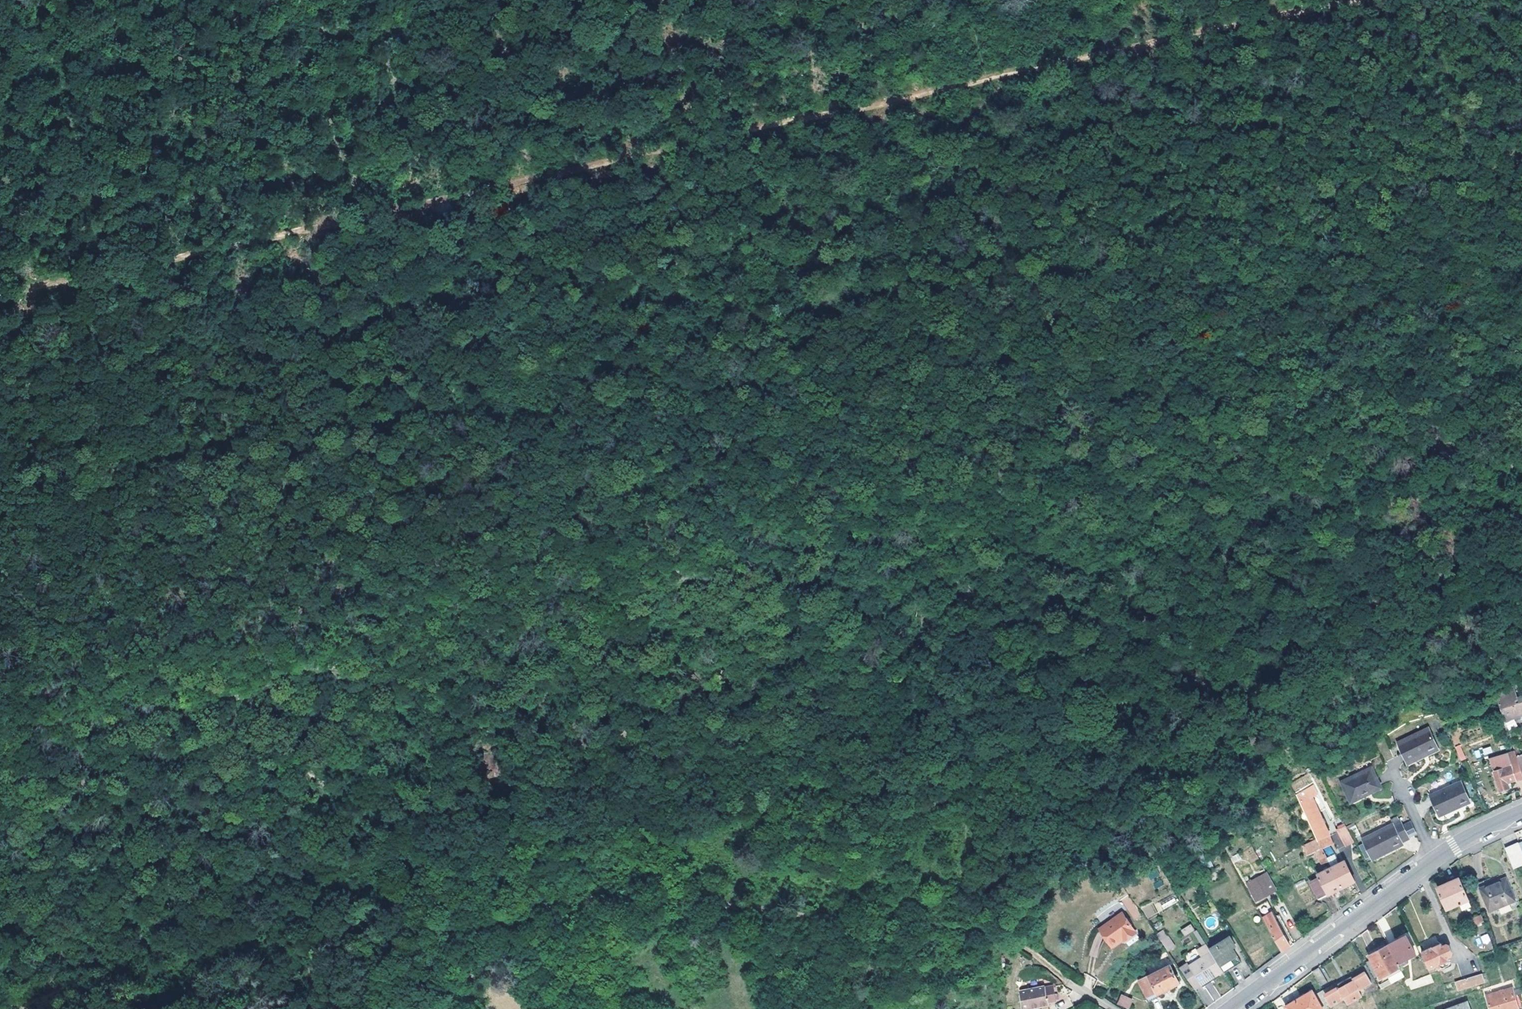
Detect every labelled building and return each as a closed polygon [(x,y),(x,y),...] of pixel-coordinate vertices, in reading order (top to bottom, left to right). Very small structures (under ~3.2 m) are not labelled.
[(1500,704),(1506,721),(1521,715),(1521,704),(1521,705),(1515,706),(1512,698),(1518,696),(1516,688),(1497,693),(1500,704)] [(1518,696),(1512,698),(1515,706),(1521,705),(1518,696)] [(1398,742),(1408,763),(1438,748),(1429,728),(1398,742)] [(1460,745),(1454,747),(1460,761),(1466,758),(1460,745)] [(1516,750),(1491,758),(1501,790),(1510,787),(1508,781),(1521,776),(1521,748),(1516,750)] [(1342,780),(1352,801),(1382,786),(1372,766),(1342,780)] [(1460,781),(1431,795),(1440,815),(1469,801),(1460,781)] [(1521,786),(1521,781),(1510,784),(1511,789),(1521,786)] [(1298,792),(1302,801),(1305,808),(1319,839),(1320,840),(1332,834),(1322,814),(1319,808),(1324,806),(1314,784),(1298,792)] [(938,798),(942,809),(953,805),(950,798),(946,800),(945,796),(938,798)] [(1363,838),(1372,859),(1403,843),(1402,841),(1409,838),(1408,837),(1418,832),(1413,821),(1403,826),(1400,819),(1363,838)] [(1344,841),(1353,837),(1348,827),(1338,831),(1344,841)] [(1332,834),(1320,840),(1321,843),(1323,846),(1334,841),(1332,834)] [(1308,850),(1309,852),(1316,849),(1323,846),(1321,843),(1320,840),(1319,839),(1306,845),(1308,850)] [(1514,867),(1521,863),(1521,846),(1521,844),(1507,849),(1512,861),(1514,867)] [(1326,853),(1323,846),(1316,849),(1324,863),(1330,860),(1328,857),(1326,853)] [(1244,850),(1249,862),(1257,859),(1252,847),(1244,850)] [(1330,862),(1333,867),(1341,863),(1336,853),(1328,857),(1330,860),(1330,862)] [(1269,872),(1261,858),(1241,870),(1247,883),(1250,882),(1258,899),(1276,889),(1267,873),(1269,872)] [(1341,863),(1333,867),(1343,888),(1356,881),(1346,860),(1341,863)] [(1330,892),(1331,893),(1343,888),(1333,867),(1320,873),(1322,877),(1330,892)] [(1320,899),(1331,893),(1330,892),(1322,877),(1312,883),(1320,899)] [(1493,883),(1481,888),(1490,912),(1516,902),(1507,877),(1493,883)] [(1448,909),(1470,899),(1461,878),(1439,887),(1448,909)] [(1479,883),(1481,888),(1493,883),(1492,879),(1479,883)] [(1163,909),(1176,903),(1173,895),(1159,901),(1163,909)] [(1151,903),(1142,909),(1148,919),(1157,913),(1151,903)] [(1127,938),(1137,930),(1124,911),(1101,927),(1113,944),(1124,936),(1127,938)] [(1471,918),(1474,926),(1485,921),(1483,914),(1471,918)] [(1280,923),(1270,929),(1284,951),(1292,945),(1280,923)] [(1181,929),(1184,936),(1194,932),(1192,924),(1181,929)] [(1163,940),(1164,941),(1169,949),(1176,945),(1168,934),(1162,938),(1163,940)] [(1408,935),(1390,945),(1399,962),(1417,952),(1408,935)] [(1477,940),(1480,947),(1492,943),(1489,936),(1477,940)] [(1211,949),(1225,971),(1226,973),(1243,962),(1234,947),(1236,945),(1232,939),(1224,943),(1223,943),(1211,949)] [(1434,942),(1435,947),(1423,951),(1430,967),(1436,965),(1438,967),(1442,966),(1444,967),(1450,965),(1451,962),(1449,956),(1454,954),(1453,950),(1449,943),(1443,946),(1441,943),(1438,941),(1434,942)] [(1185,956),(1185,957),(1190,963),(1182,968),(1193,984),(1196,989),(1203,984),(1225,971),(1211,949),(1207,943),(1207,942),(1185,956)] [(1400,965),(1399,962),(1390,945),(1371,954),(1382,975),(1401,966),(1400,965)] [(1458,980),(1461,988),(1486,980),(1482,972),(1477,973),(1473,961),(1465,964),(1468,976),(1458,980)] [(1142,981),(1150,996),(1158,992),(1160,994),(1181,982),(1171,966),(1142,981)] [(1323,985),(1329,981),(1320,966),(1313,970),(1323,985)] [(1348,1002),(1363,995),(1360,989),(1373,981),(1367,971),(1354,978),(1353,976),(1339,984),(1340,986),(1327,993),(1334,1004),(1345,998),(1348,1002)] [(1423,985),(1433,982),(1430,974),(1421,978),(1423,985)] [(1491,1008),(1520,1008),(1514,989),(1488,996),(1491,1008)] [(1313,991),(1287,1005),(1290,1008),(1324,1008),(1313,991)] [(1024,1008),(1052,1008),(1058,1008),(1055,993),(1048,995),(1047,993),(1022,998),(1022,1001),(1024,1008)] [(1122,996),(1120,1003),(1131,1008),(1133,999),(1122,996)]
